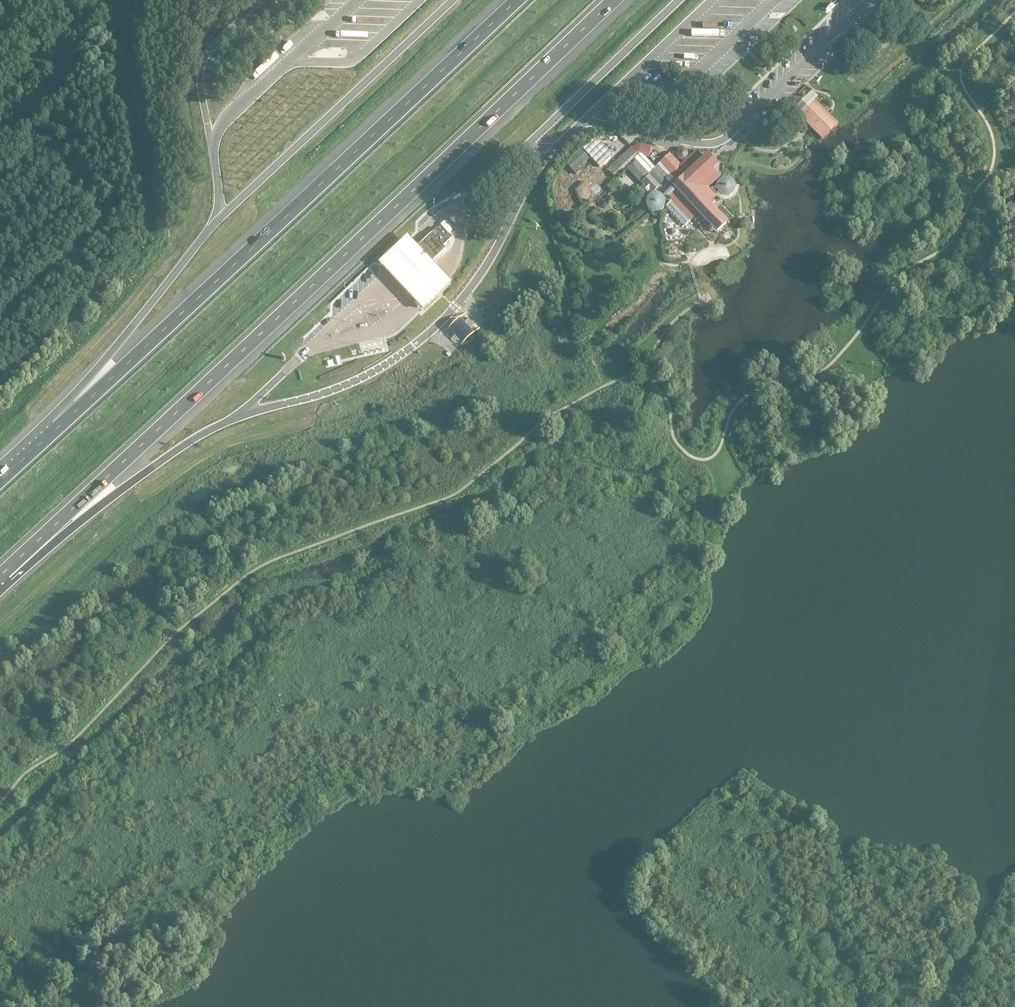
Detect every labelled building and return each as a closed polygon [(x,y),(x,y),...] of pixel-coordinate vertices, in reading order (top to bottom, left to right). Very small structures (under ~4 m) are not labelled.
[(749,19),(754,12),(750,9),(745,16),(749,19)] [(816,132),(821,138),(836,124),(820,108),(813,100),(798,114),(816,132)] [(602,165),(612,156),(593,136),(593,135),(580,147),(582,149),(591,158),(600,167),(602,165)] [(612,156),(602,165),(615,178),(626,168),(640,184),(641,183),(643,186),(649,193),(649,192),(652,195),(655,192),(658,195),(657,195),(655,195),(652,195),(648,197),(646,200),(645,204),(646,208),(648,211),(651,213),(652,214),(653,216),(657,217),(659,215),(659,213),(662,212),(664,208),(665,205),(665,202),(669,198),(672,201),(666,207),(685,227),(691,221),(698,215),(716,234),(728,223),(709,203),(718,194),(719,195),(722,197),(725,198),(729,197),(732,195),(735,192),(735,189),(735,187),(734,184),(732,180),(729,179),(726,178),(722,178),(719,180),(717,184),(716,187),(710,190),(709,188),(721,177),(714,170),(718,166),(707,154),(703,158),(699,154),(696,151),(689,158),(687,157),(688,154),(688,151),(686,150),(684,149),(682,148),(680,149),(678,150),(676,152),(676,154),(676,157),(677,158),(679,160),(682,161),(684,160),(685,161),(681,165),(676,160),(670,153),(659,163),(659,164),(654,168),(644,156),(649,157),(650,154),(654,150),(651,146),(640,145),(631,147),(617,161),(612,156)] [(582,149),(565,164),(576,176),(581,171),(579,169),(591,158),(582,149)] [(565,183),(569,175),(560,170),(556,178),(565,183)] [(559,186),(553,194),(562,200),(568,192),(559,186)] [(434,231),(439,237),(451,229),(447,222),(434,231)] [(416,248),(431,263),(446,249),(431,234),(416,248)] [(431,263),(416,248),(407,238),(379,265),(422,311),(450,284),(431,263)]
